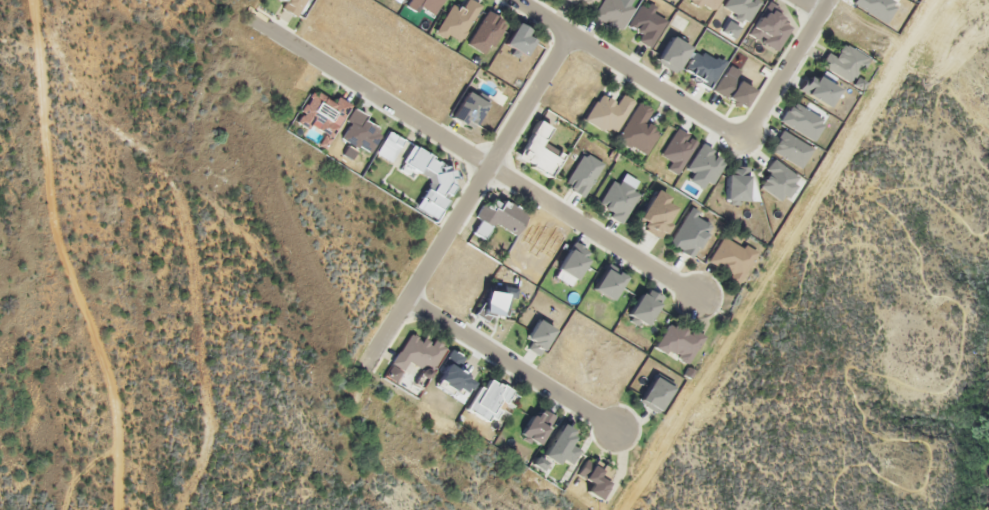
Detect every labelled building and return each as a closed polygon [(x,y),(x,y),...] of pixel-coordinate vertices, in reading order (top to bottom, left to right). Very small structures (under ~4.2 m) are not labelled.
[(407,5),(433,19),(443,0),(410,0),(407,5)] [(434,32),(457,46),(482,6),(472,0),(463,0),(459,6),(452,2),(434,32)] [(621,0),(602,0),(593,16),(620,32),(634,7),(621,0)] [(710,15),(720,0),(688,0),(710,15)] [(722,10),(747,24),(759,1),(758,0),(727,0),(722,10)] [(885,24),(897,4),(892,0),(855,0),(852,3),(885,24)] [(776,17),(780,9),(766,1),(746,35),(776,52),(791,26),(776,17)] [(468,46),(488,56),(506,22),(486,11),(468,46)] [(503,47),(522,60),(537,36),(519,23),(503,47)] [(690,48),(671,35),(655,60),(673,73),(690,48)] [(838,54),(830,48),(819,66),(852,85),(869,58),(844,43),(838,54)] [(798,90),(826,108),(838,89),(810,72),(798,90)] [(452,120),(474,130),(489,98),(467,88),(452,120)] [(613,137),(635,101),(623,94),(617,103),(600,93),(583,120),(613,137)] [(653,109),(637,101),(616,141),(646,157),(661,129),(647,121),(653,109)] [(824,121),(792,102),(780,121),(812,141),(824,121)] [(564,154),(545,145),(553,128),(537,120),(517,160),(552,178),(564,154)] [(770,150),(799,169),(812,149),(782,130),(770,150)] [(727,159),(702,143),(684,170),(709,187),(727,159)] [(440,210),(460,173),(415,148),(405,165),(431,180),(420,199),(440,210)] [(562,184),(582,198),(605,165),(585,152),(562,184)] [(781,204),(800,179),(774,159),(755,183),(781,204)] [(747,205),(747,167),(725,167),(725,205),(747,205)] [(607,207),(603,212),(621,224),(641,193),(614,177),(599,202),(607,207)] [(642,230),(661,240),(675,213),(667,209),(672,199),(653,189),(639,217),(647,221),(642,230)] [(530,214),(502,197),(497,205),(486,198),(473,220),(478,222),(472,232),(486,241),(495,225),(516,237),(530,214)] [(695,259),(711,218),(686,208),(669,248),(695,259)] [(725,233),(705,264),(738,284),(757,253),(725,233)] [(577,280),(591,250),(572,241),(558,271),(577,280)] [(592,289),(611,301),(626,276),(607,265),(592,289)] [(643,329),(663,297),(645,286),(625,318),(643,329)] [(522,347),(540,356),(554,329),(536,319),(522,347)] [(703,338),(670,319),(654,348),(687,366),(703,338)] [(429,376),(447,347),(432,338),(428,345),(409,333),(390,364),(405,372),(410,364),(429,376)] [(464,411),(492,426),(512,390),(484,375),(464,411)] [(637,402),(656,413),(672,387),(653,376),(637,402)] [(538,446),(555,417),(536,406),(519,435),(538,446)] [(572,463),(581,449),(572,443),(578,434),(561,424),(541,455),(558,465),(563,457),(572,463)] [(576,475),(590,484),(585,491),(599,500),(616,474),(588,456),(576,475)]
